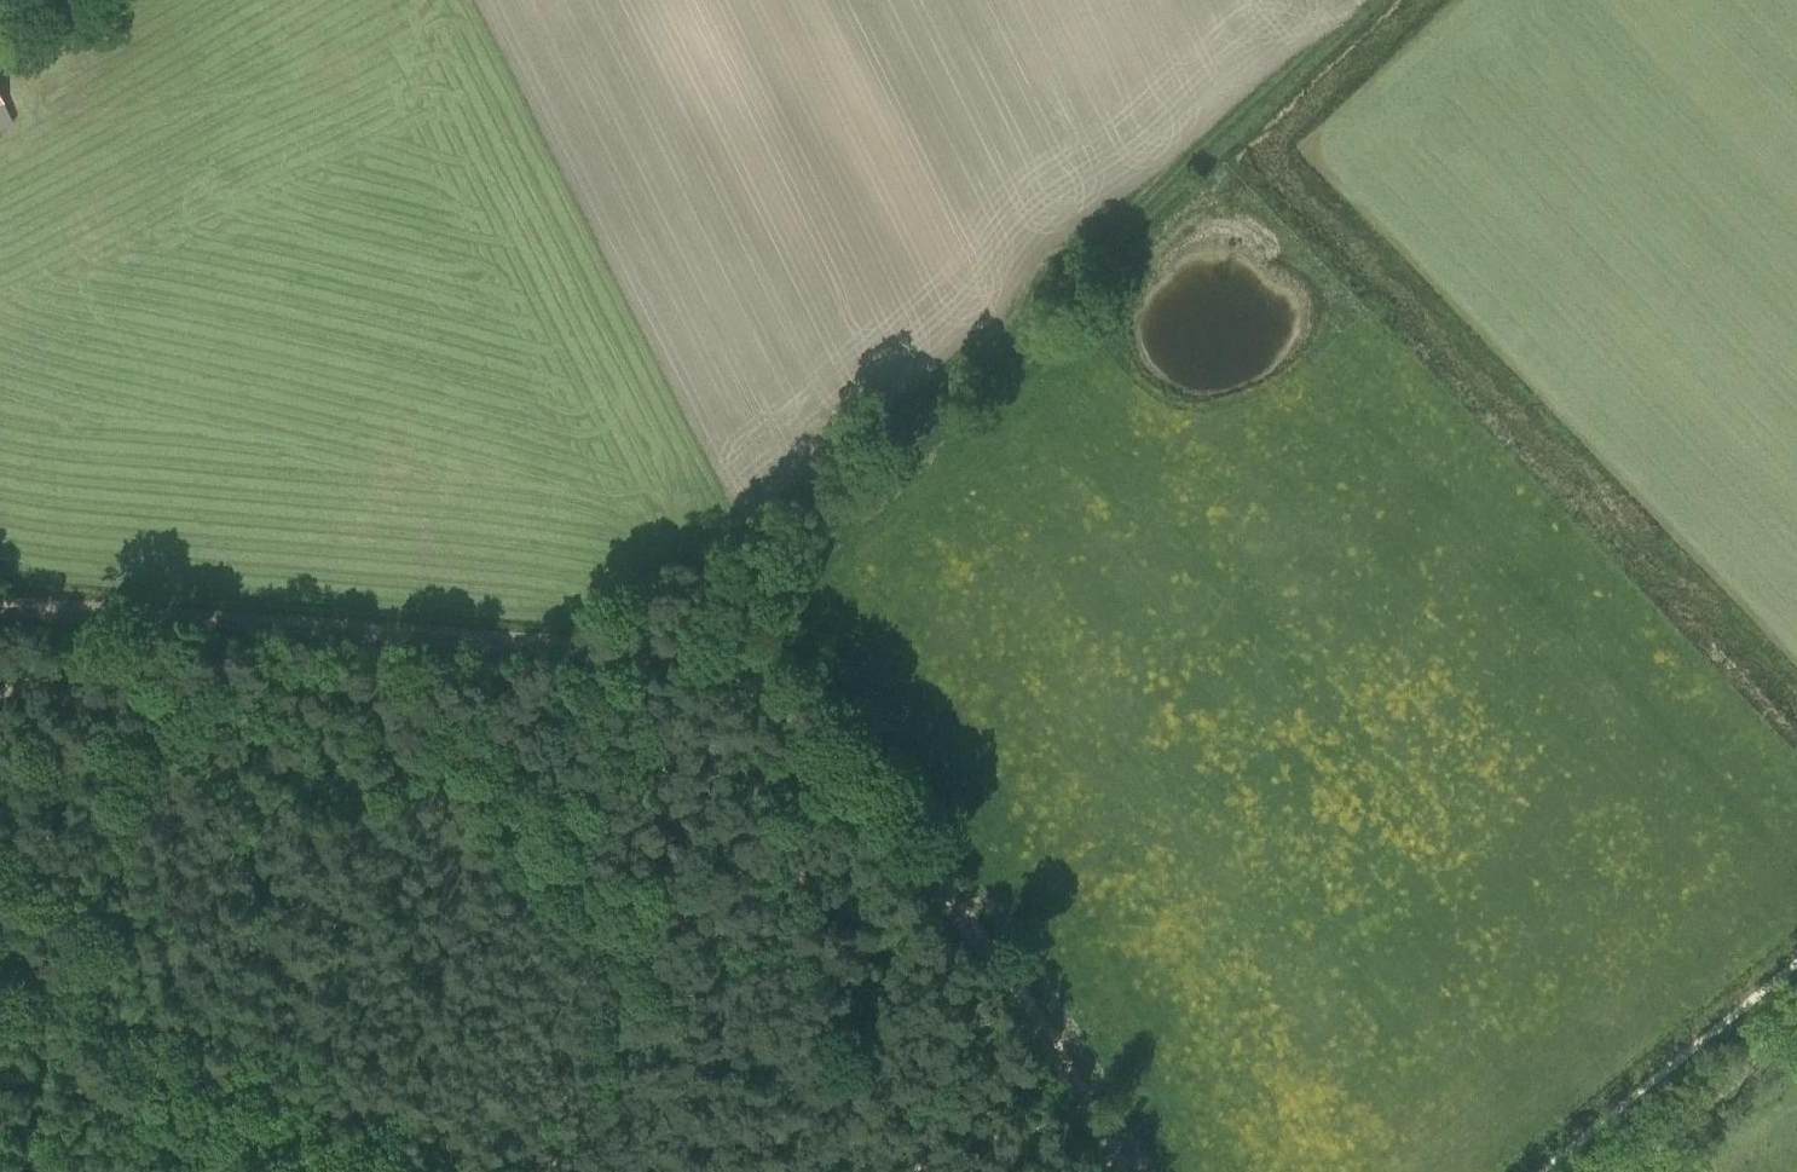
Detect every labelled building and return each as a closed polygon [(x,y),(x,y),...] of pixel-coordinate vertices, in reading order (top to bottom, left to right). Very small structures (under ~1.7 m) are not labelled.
[(0,93),(0,129),(14,122),(0,93)]
